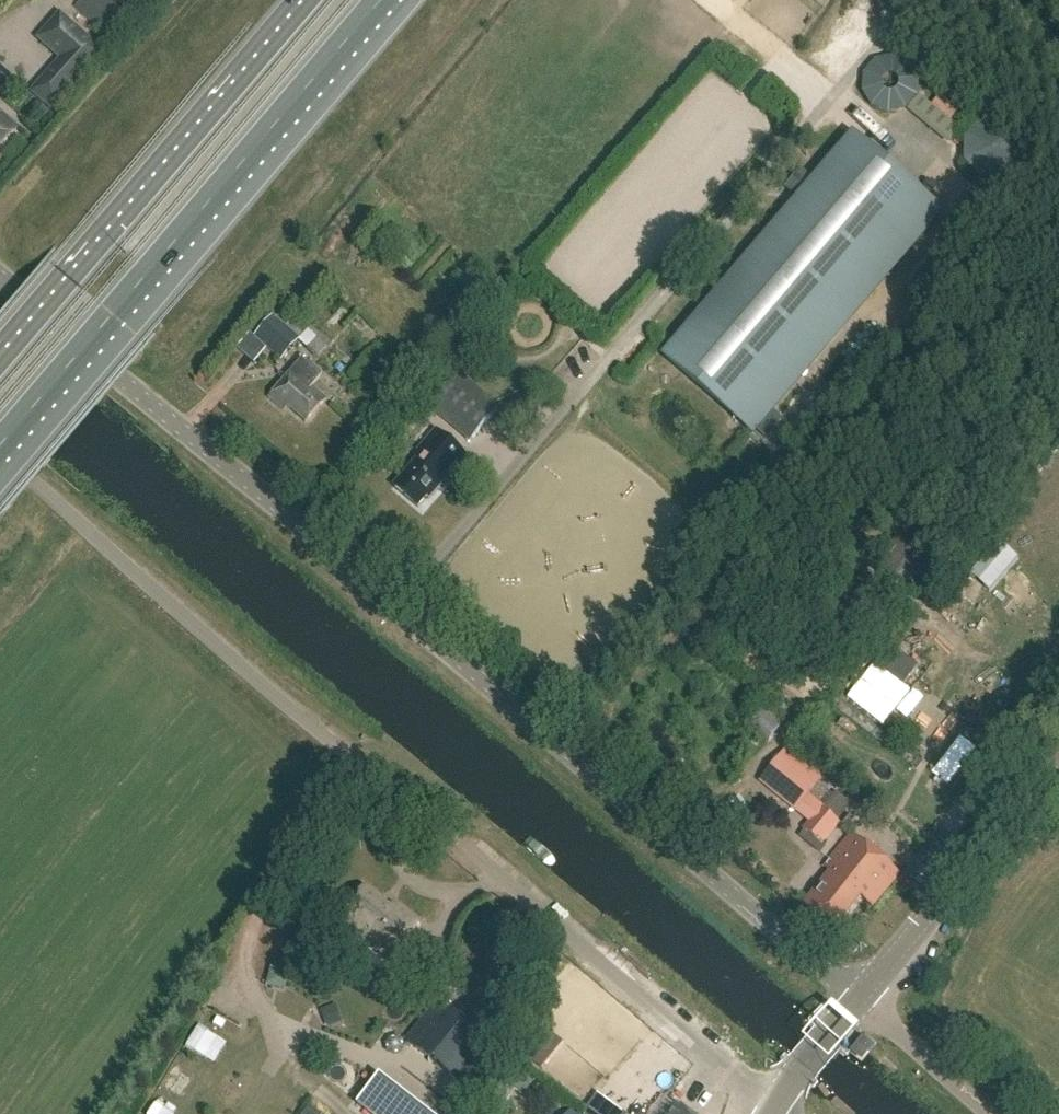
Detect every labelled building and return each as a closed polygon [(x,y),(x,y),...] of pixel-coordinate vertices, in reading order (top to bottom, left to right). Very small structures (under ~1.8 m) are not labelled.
[(111,38),(120,28),(113,22),(125,8),(116,0),(81,0),(75,7),(111,38)] [(54,112),(106,54),(60,12),(37,39),(59,59),(30,91),(54,112)] [(957,123),(966,111),(946,97),(937,109),(957,123)] [(931,120),(938,107),(924,98),(916,111),(931,120)] [(0,114),(0,150),(18,129),(0,114)] [(1023,180),(1028,133),(976,128),(972,175),(1023,180)] [(664,356),(751,432),(941,217),(854,140),(664,356)] [(284,328),(273,317),(254,338),(250,334),(237,348),(253,363),(266,349),(281,362),(299,341),(296,338),(301,332),(290,322),(284,328)] [(321,375),(304,361),(271,400),(285,411),(287,408),(306,423),(325,400),(310,388),(321,375)] [(500,407),(460,373),(429,409),(469,444),(500,407)] [(466,457),(435,431),(417,452),(421,456),(394,488),(417,508),(426,498),(429,500),(466,457)] [(911,699),(914,696),(880,665),(850,698),(898,743),(925,713),(911,699)] [(811,818),(824,807),(812,795),(800,806),(811,818)] [(835,851),(849,828),(831,816),(817,839),(835,851)] [(901,877),(853,837),(825,870),(831,874),(804,906),(835,933),(863,901),(873,910),(901,877)] [(390,909),(364,889),(340,920),(357,934),(355,937),(389,963),(418,925),(393,906),(390,909)] [(257,951),(257,965),(259,980),(264,992),(272,1003),(277,1012),(298,976),(257,951)] [(298,976),(277,1012),(284,1028),(286,1036),(289,1042),(324,992),(298,976)] [(324,992),(289,1042),(292,1050),(321,1069),(357,1012),(324,992)] [(494,1047),(435,1001),(404,1041),(463,1087),(494,1047)] [(229,1048),(200,1030),(190,1047),(218,1065),(229,1048)] [(873,1047),(862,1038),(849,1053),(861,1062),(873,1047)] [(512,1070),(494,1099),(504,1105),(516,1086),(525,1092),(532,1082),(522,1076),(512,1070)] [(357,1105),(369,1113),(429,1113),(380,1076),(357,1105)] [(597,1094),(583,1113),(624,1113),(597,1094)] [(309,1113),(350,1113),(321,1095),(309,1113)] [(676,1105),(669,1113),(688,1113),(676,1105)]
